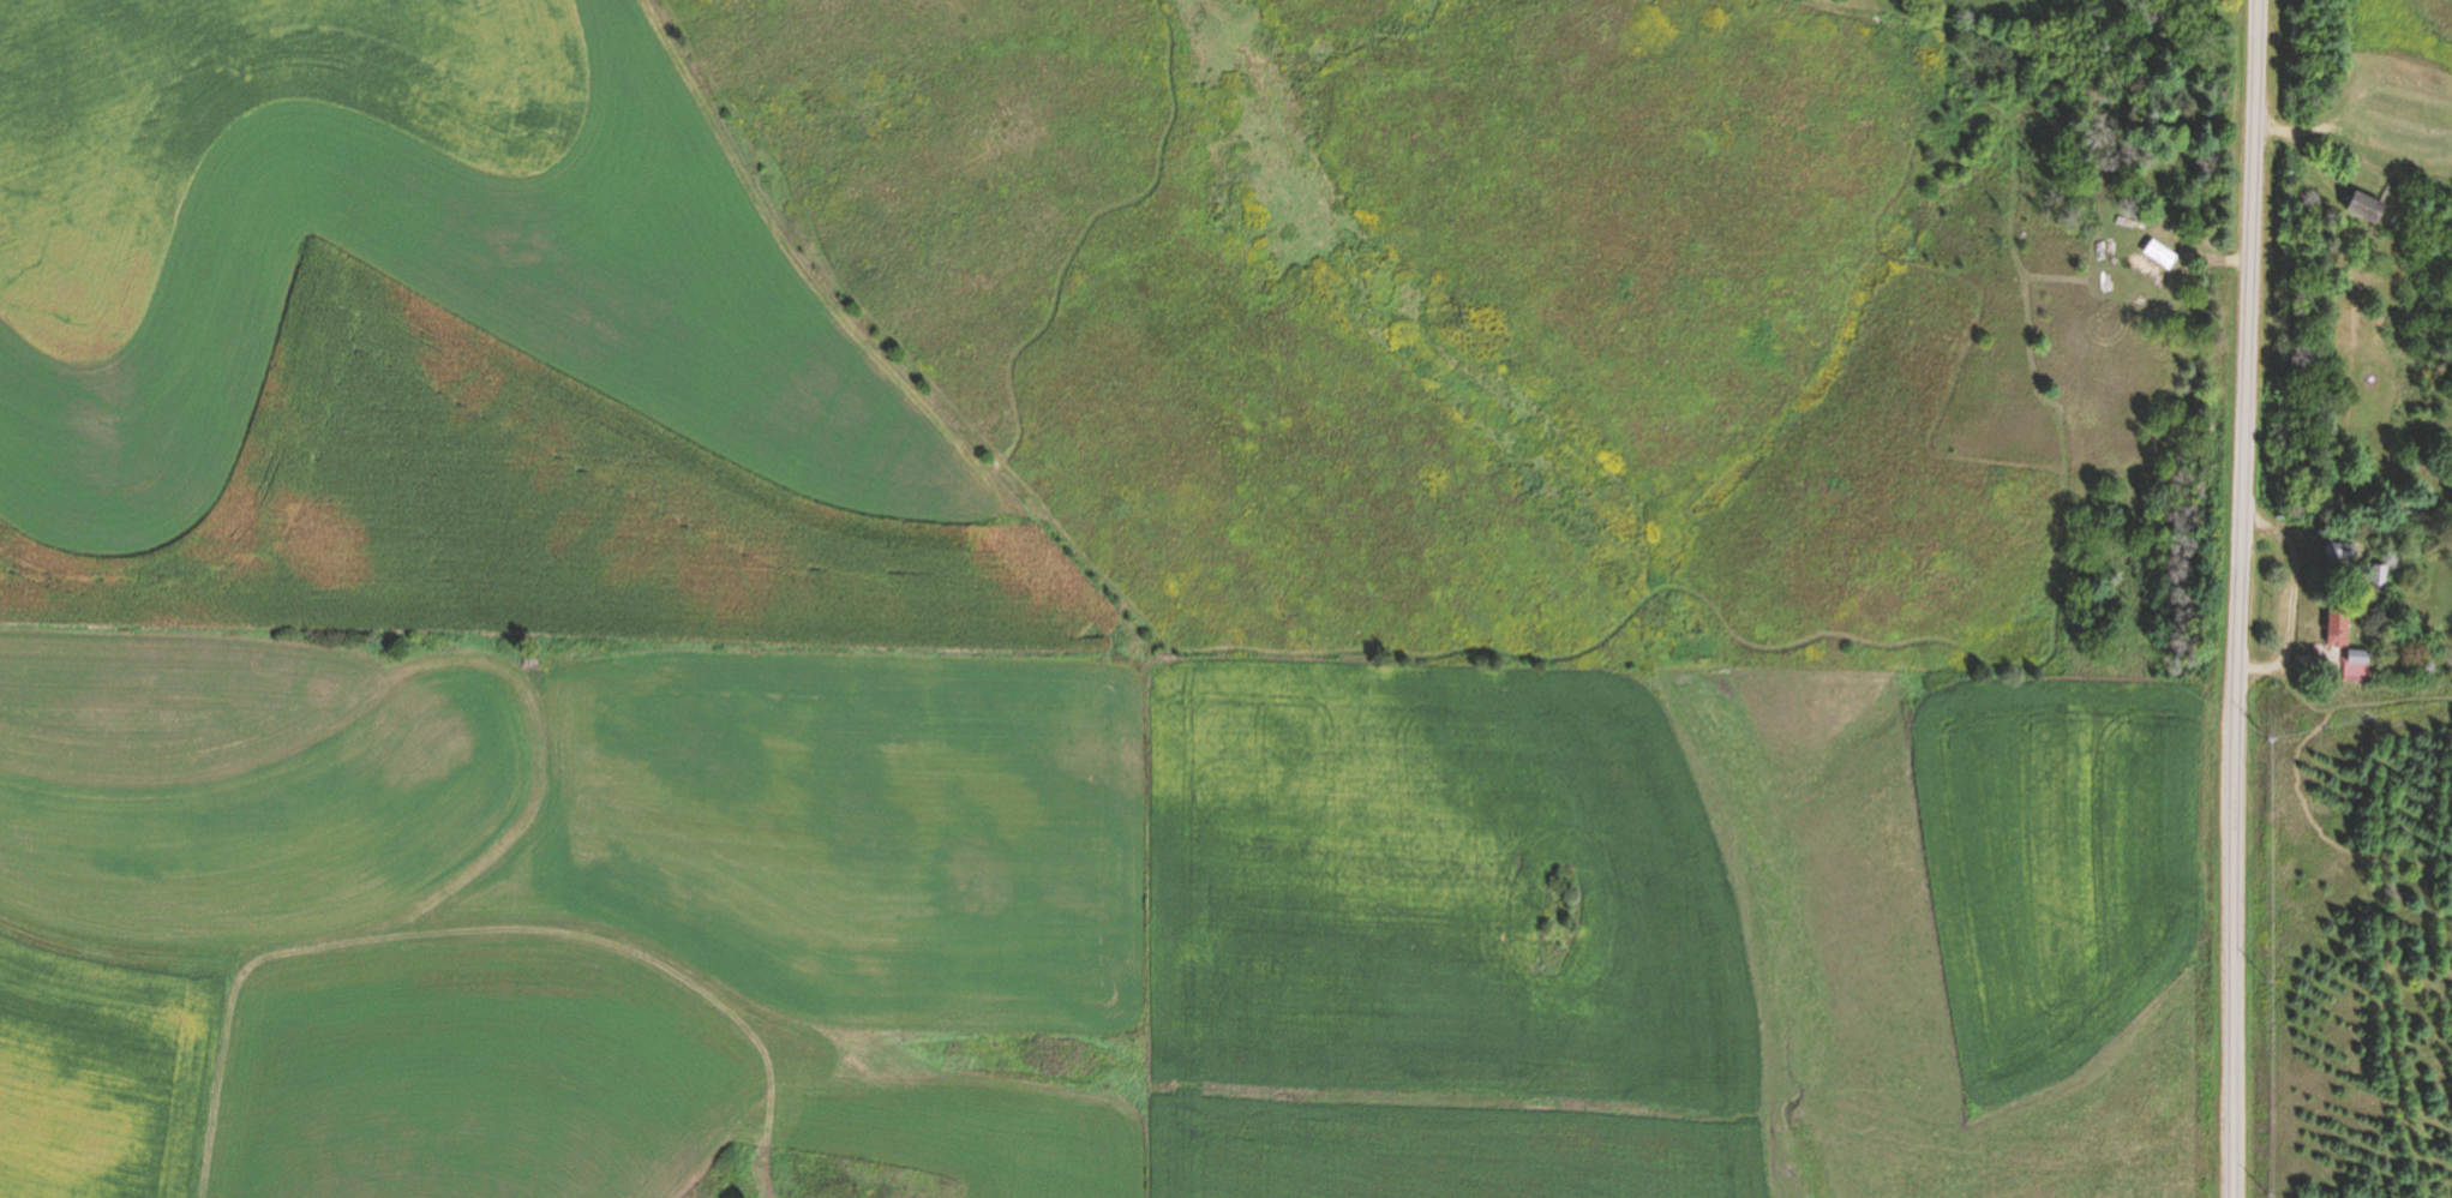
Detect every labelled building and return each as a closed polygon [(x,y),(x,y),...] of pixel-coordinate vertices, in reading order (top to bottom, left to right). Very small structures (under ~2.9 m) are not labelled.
[(2355,190),(2345,209),(2375,223),(2385,204),(2355,190)] [(2327,543),(2326,558),(2354,559),(2354,545),(2327,543)] [(2373,564),(2372,585),(2386,586),(2388,565),(2373,564)] [(2326,645),(2327,607),(2349,609),(2348,645),(2326,645)] [(2346,648),(2345,677),(2368,678),(2369,649),(2346,648)]
